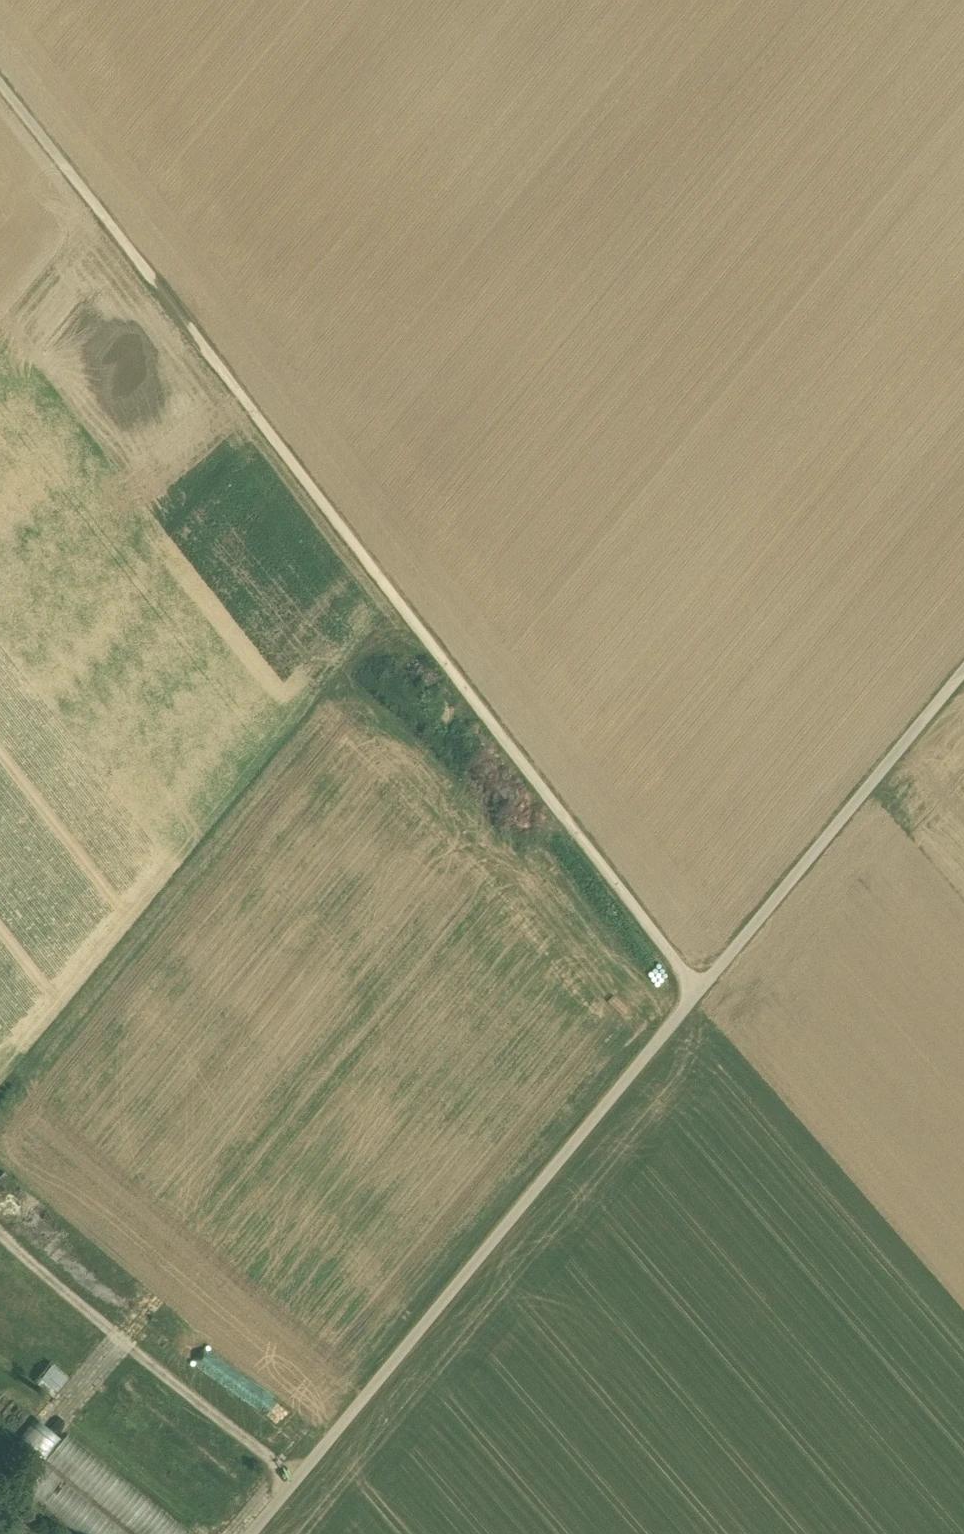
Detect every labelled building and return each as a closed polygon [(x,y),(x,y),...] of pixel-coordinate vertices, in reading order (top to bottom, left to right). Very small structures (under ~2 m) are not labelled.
[(37,1382),(56,1393),(67,1373),(48,1362),(37,1382)] [(44,1463),(130,1533),(191,1533),(68,1433),(44,1463)] [(32,1454),(26,1449),(22,1454),(28,1459),(32,1454)] [(41,1466),(22,1489),(75,1533),(122,1533),(41,1466)]
